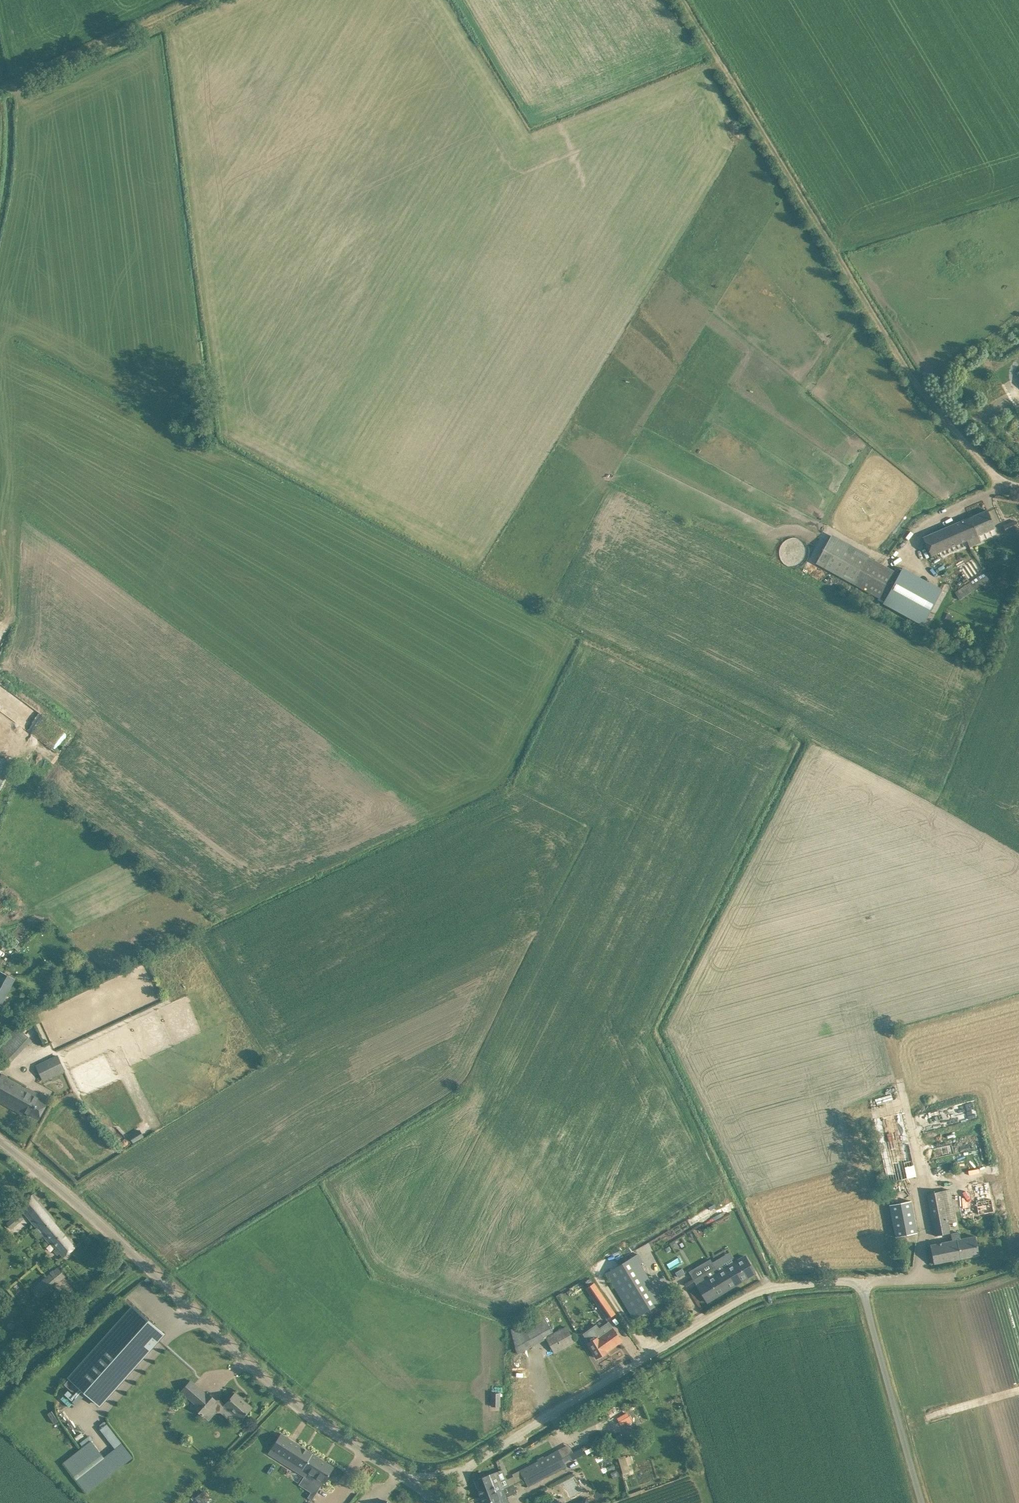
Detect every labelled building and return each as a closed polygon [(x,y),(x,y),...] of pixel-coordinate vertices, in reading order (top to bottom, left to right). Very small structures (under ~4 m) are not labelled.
[(995,527),(991,519),(987,510),(925,537),(932,554),(966,539),(969,546),(974,545),(980,542),(977,535),(995,527)] [(1015,520),(1003,525),(1006,531),(1012,529),(1018,526),(1015,520)] [(832,536),(817,564),(878,598),(884,601),(883,603),(918,621),(923,624),(942,589),(902,568),(899,573),(868,556),(832,536)] [(984,572),(955,592),(960,599),(982,584),(987,591),(994,586),(984,572)] [(13,764),(0,757),(0,789),(13,764)] [(1,1010),(17,978),(0,970),(0,1009),(1,1010)] [(13,1008),(8,1015),(14,1020),(20,1013),(13,1008)] [(40,1022),(37,1013),(29,1017),(33,1025),(40,1022)] [(10,1062),(31,1040),(17,1026),(0,1045),(0,1053),(10,1062)] [(58,1054),(36,1064),(43,1081),(66,1070),(58,1054)] [(46,1103),(48,1099),(2,1073),(0,1078),(0,1101),(22,1113),(24,1110),(38,1118),(46,1103)] [(887,1182),(916,1176),(902,1112),(873,1119),(887,1182)] [(931,1148),(933,1158),(955,1153),(953,1143),(931,1148)] [(994,1211),(989,1181),(973,1184),(979,1214),(994,1211)] [(927,1193),(931,1217),(935,1235),(949,1232),(948,1223),(956,1221),(950,1189),(927,1193)] [(25,1200),(19,1206),(37,1227),(43,1235),(44,1236),(50,1243),(51,1242),(57,1248),(54,1250),(57,1254),(60,1252),(64,1257),(70,1252),(77,1245),(72,1239),(70,1236),(33,1193),(25,1200)] [(910,1201),(889,1205),(895,1237),(897,1236),(917,1232),(910,1201)] [(24,1213),(7,1224),(13,1233),(30,1223),(24,1213)] [(952,1240),(950,1241),(954,1259),(979,1254),(975,1236),(960,1239),(959,1233),(951,1234),(952,1240)] [(950,1241),(930,1245),(934,1263),(954,1259),(950,1241)] [(639,1253),(607,1271),(628,1310),(633,1318),(654,1306),(636,1274),(642,1271),(638,1264),(640,1262),(644,1261),(639,1253)] [(714,1267),(694,1279),(707,1302),(708,1302),(708,1301),(755,1273),(744,1255),(717,1271),(714,1267)] [(58,1267),(34,1287),(41,1296),(65,1276),(58,1267)] [(682,1268),(675,1272),(678,1277),(684,1273),(682,1268)] [(614,1313),(594,1283),(586,1288),(607,1318),(614,1313)] [(70,1378),(64,1384),(75,1393),(80,1387),(99,1404),(127,1373),(163,1333),(161,1331),(160,1332),(157,1330),(153,1326),(154,1325),(133,1306),(70,1378)] [(542,1312),(511,1329),(516,1351),(524,1350),(544,1339),(542,1336),(552,1332),(546,1319),(548,1318),(545,1313),(543,1314),(542,1312)] [(621,1340),(616,1332),(609,1322),(600,1328),(596,1324),(583,1333),(588,1342),(588,1343),(597,1357),(607,1351),(606,1350),(621,1340)] [(546,1337),(550,1343),(555,1352),(574,1341),(566,1326),(546,1337)] [(184,1388),(181,1391),(198,1406),(195,1408),(203,1415),(216,1400),(208,1393),(207,1394),(191,1380),(184,1388)] [(500,1405),(501,1392),(491,1392),(491,1405),(500,1405)] [(229,1400),(225,1405),(241,1419),(245,1415),(252,1407),(235,1393),(229,1400)] [(627,1412),(617,1418),(621,1425),(626,1422),(627,1424),(633,1421),(627,1412)] [(334,1467),(281,1433),(268,1453),(321,1487),(334,1467)] [(629,1450),(621,1434),(614,1437),(622,1453),(629,1450)] [(64,1462),(74,1476),(103,1454),(92,1440),(93,1440),(90,1435),(80,1442),(84,1447),(64,1462)] [(538,1460),(520,1470),(524,1478),(548,1465),(562,1458),(558,1449),(544,1457),(543,1457),(539,1459),(538,1460)] [(631,1454),(619,1458),(621,1465),(633,1461),(631,1454)] [(548,1465),(524,1478),(529,1486),(566,1465),(564,1462),(562,1458),(548,1465)] [(475,1480),(481,1496),(503,1488),(497,1472),(475,1479),(475,1480)] [(503,1488),(481,1496),(483,1502),(507,1502),(508,1502),(503,1488)] [(195,1496),(200,1502),(209,1498),(204,1490),(195,1496)]
